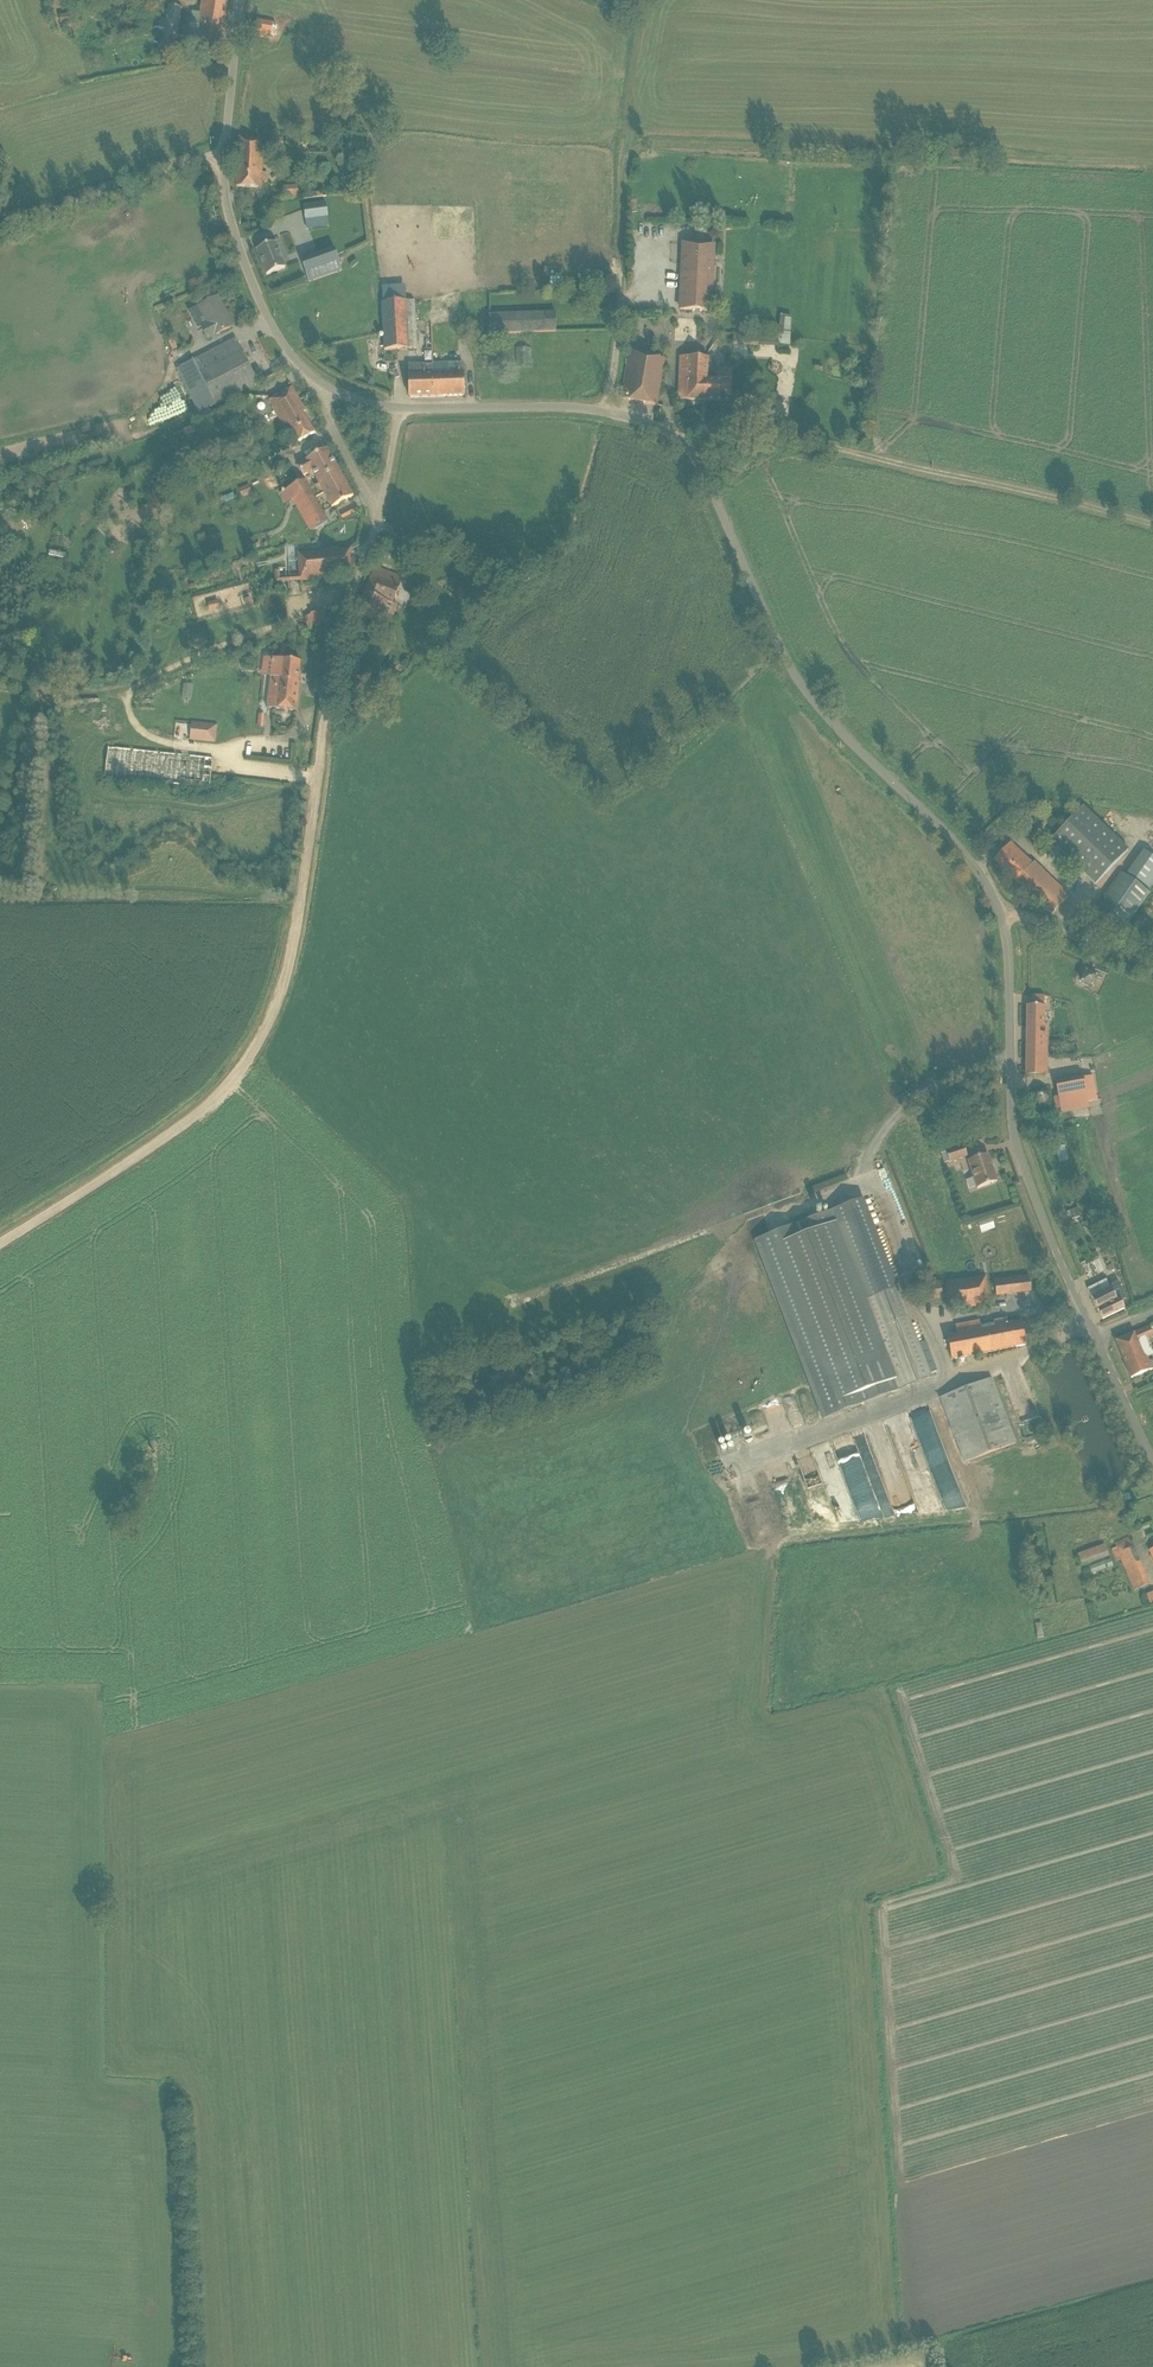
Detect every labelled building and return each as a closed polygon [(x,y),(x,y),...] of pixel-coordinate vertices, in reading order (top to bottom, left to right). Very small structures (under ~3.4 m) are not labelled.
[(192,18),(200,19),(199,22),(224,26),(228,0),(202,0),(200,12),(193,11),(192,18)] [(157,53),(161,53),(172,55),(175,41),(181,43),(187,13),(180,11),(181,7),(169,5),(169,6),(164,6),(162,19),(141,15),(138,35),(160,39),(157,53)] [(54,20),(63,19),(62,11),(53,12),(54,20)] [(192,18),(187,47),(192,48),(192,51),(212,55),(217,55),(220,29),(223,30),(224,26),(199,22),(200,19),(192,18)] [(255,35),(266,37),(271,38),(272,35),(275,35),(277,23),(257,20),(255,35)] [(236,186),(248,187),(262,188),(264,138),(239,137),(236,186)] [(298,186),(283,188),(284,196),(298,195),(298,186)] [(326,203),(304,206),(306,220),(328,217),(326,203)] [(716,243),(681,241),(678,310),(712,312),(716,243)] [(256,249),(266,275),(285,268),(275,242),(256,249)] [(334,248),(305,258),(301,259),(308,282),(342,270),(334,248)] [(382,296),(383,301),(382,301),(384,350),(416,348),(413,300),(397,300),(396,295),(382,296)] [(218,297),(207,302),(189,311),(198,328),(201,326),(208,339),(233,326),(232,326),(230,327),(223,313),(225,312),(218,297)] [(488,314),(489,321),(489,333),(556,331),(556,320),(555,312),(488,314)] [(235,338),(176,369),(199,413),(264,379),(259,368),(253,372),(235,338)] [(531,348),(515,348),(515,366),(531,366),(531,348)] [(654,353),(642,351),(630,349),(621,398),(657,405),(665,359),(653,357),(654,353)] [(707,378),(707,373),(708,358),(680,356),(678,399),(731,401),(732,370),(717,369),(717,379),(707,378)] [(409,365),(409,397),(464,395),(463,363),(448,363),(448,364),(409,365)] [(268,401),(281,424),(291,440),(294,444),(315,433),(303,412),(305,411),(292,387),(268,401)] [(327,448),(316,454),(298,464),(303,475),(312,471),(332,508),(353,496),(327,448)] [(218,461),(215,450),(197,455),(201,466),(218,461)] [(305,480),(279,493),(285,504),(291,501),(311,490),(305,480)] [(247,486),(239,490),(243,496),(251,492),(247,486)] [(311,490),(291,501),(309,531),(328,521),(311,490)] [(152,500),(151,509),(153,509),(153,512),(160,512),(161,500),(152,500)] [(414,543),(409,553),(420,559),(426,549),(414,543)] [(320,552),(297,553),(299,574),(299,579),(321,578),(339,577),(351,576),(350,549),(339,549),(339,547),(333,547),(327,547),(327,552),(320,552)] [(357,613),(368,617),(385,624),(389,614),(382,611),(385,602),(393,605),(402,583),(373,571),(357,613)] [(242,596),(235,597),(236,606),(243,605),(242,596)] [(207,600),(199,601),(200,609),(208,608),(207,600)] [(316,609),(296,614),(298,623),(318,617),(316,609)] [(301,661),(273,658),(270,676),(267,707),(297,711),(300,682),(298,682),(299,677),(301,661)] [(181,700),(183,683),(176,682),(174,699),(181,700)] [(351,722),(358,715),(344,699),(341,715),(351,722)] [(166,737),(179,738),(179,724),(166,723),(166,737)] [(191,724),(190,739),(215,742),(217,727),(191,724)] [(213,758),(108,747),(105,776),(210,787),(213,758)] [(1094,885),(1128,850),(1083,807),(1050,842),(1094,885)] [(1009,843),(1002,851),(994,859),(1052,914),(1069,896),(1034,862),(1031,864),(1009,843)] [(1126,874),(1148,888),(1150,890),(1152,885),(1152,857),(1143,850),(1126,874)] [(1125,875),(1120,871),(1093,910),(1123,931),(1150,893),(1146,890),(1125,875)] [(1092,987),(1096,976),(1086,972),(1081,982),(1092,987)] [(1026,1075),(1038,1076),(1048,1076),(1048,1025),(1045,1025),(1045,1006),(1027,1005),(1026,1075)] [(1082,1078),(1067,1081),(1055,1083),(1060,1107),(1072,1105),(1072,1110),(1088,1107),(1086,1101),(1096,1099),(1092,1077),(1082,1079),(1082,1078)] [(1033,1100),(1038,1103),(1044,1102),(1048,1097),(1046,1090),(1041,1087),(1035,1088),(1031,1094),(1033,1100)] [(967,1156),(964,1146),(945,1152),(949,1162),(967,1156)] [(997,1182),(987,1154),(968,1161),(977,1188),(997,1182)] [(962,1187),(969,1185),(967,1175),(959,1177),(962,1187)] [(824,1418),(932,1377),(864,1199),(756,1240),(824,1418)] [(971,1222),(974,1232),(988,1227),(984,1217),(971,1222)] [(949,1311),(990,1306),(985,1275),(945,1281),(949,1311)] [(994,1279),(996,1296),(1031,1292),(1029,1275),(994,1279)] [(1106,1280),(1098,1283),(1087,1289),(1103,1319),(1124,1308),(1120,1301),(1124,1299),(1118,1285),(1110,1288),(1106,1280)] [(979,1321),(968,1323),(956,1325),(958,1334),(947,1336),(952,1359),(1025,1345),(1021,1321),(1007,1324),(1006,1319),(994,1321),(995,1327),(981,1329),(979,1321)] [(1149,1326),(1117,1339),(1116,1342),(1131,1378),(1132,1377),(1152,1369),(1148,1358),(1152,1356),(1146,1340),(1152,1337),(1152,1334),(1149,1326)] [(991,1377),(939,1398),(964,1463),(1016,1442),(991,1377)] [(1008,1394),(1020,1430),(1031,1426),(1019,1390),(1008,1394)] [(857,1529),(954,1497),(923,1405),(905,1411),(925,1472),(899,1481),(887,1446),(864,1454),(857,1432),(827,1442),(857,1529)] [(778,1412),(782,1427),(797,1423),(793,1407),(778,1412)] [(755,1442),(742,1445),(743,1452),(757,1450),(755,1442)] [(804,1449),(812,1472),(826,1467),(818,1444),(804,1449)] [(1115,1547),(1111,1548),(1116,1560),(1120,1558),(1133,1590),(1149,1584),(1129,1536),(1114,1542),(1115,1547)] [(1109,1556),(1104,1544),(1078,1554),(1082,1566),(1109,1556)] [(1110,1560),(1089,1567),(1092,1575),(1113,1567),(1110,1560)] [(1147,1588),(1139,1591),(1142,1601),(1151,1599),(1147,1588)] [(1135,1603),(1141,1602),(1138,1591),(1133,1593),(1135,1603)]
